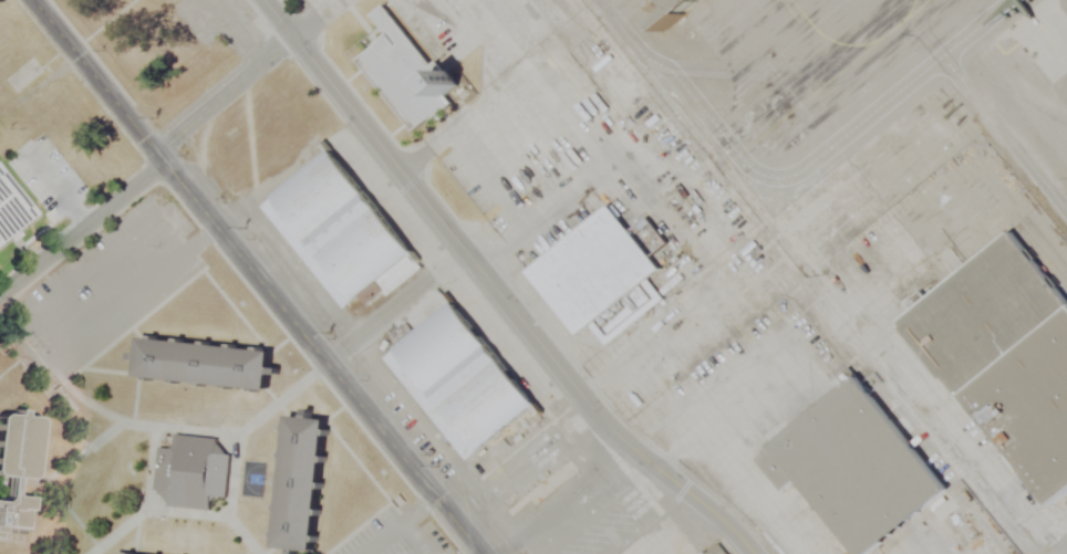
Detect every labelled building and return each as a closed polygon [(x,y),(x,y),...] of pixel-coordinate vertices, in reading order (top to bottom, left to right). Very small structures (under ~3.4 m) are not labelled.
[(695,23),(676,0),(723,0),(695,23)] [(383,33),(351,58),(413,138),(464,100),(436,64),(432,69),(383,4),(369,14),(383,33)] [(259,208),(341,312),(414,254),(332,151),(259,208)] [(38,216),(0,245),(0,168),(38,216)] [(612,206),(662,270),(576,337),(526,273),(612,206)] [(1050,509),(1066,495),(1066,296),(1015,231),(900,324),(1050,509)] [(453,302),(382,359),(465,462),(537,405),(453,302)] [(143,338),(139,377),(271,391),(276,352),(143,338)] [(953,491),(874,553),(856,553),(798,480),(780,493),(754,460),(860,375),(953,491)] [(10,475),(0,474),(0,412),(40,417),(33,478),(18,475),(10,475)] [(290,415),(276,548),(315,553),(330,419),(290,415)] [(174,432),(215,437),(229,457),(226,499),(213,498),(211,509),(166,505),(153,488),(157,446),(173,447),(174,432)] [(10,475),(8,498),(1,501),(0,501),(0,532),(27,534),(31,500),(14,498),(18,475),(10,475)] [(717,544),(725,553),(705,553),(717,544)]
